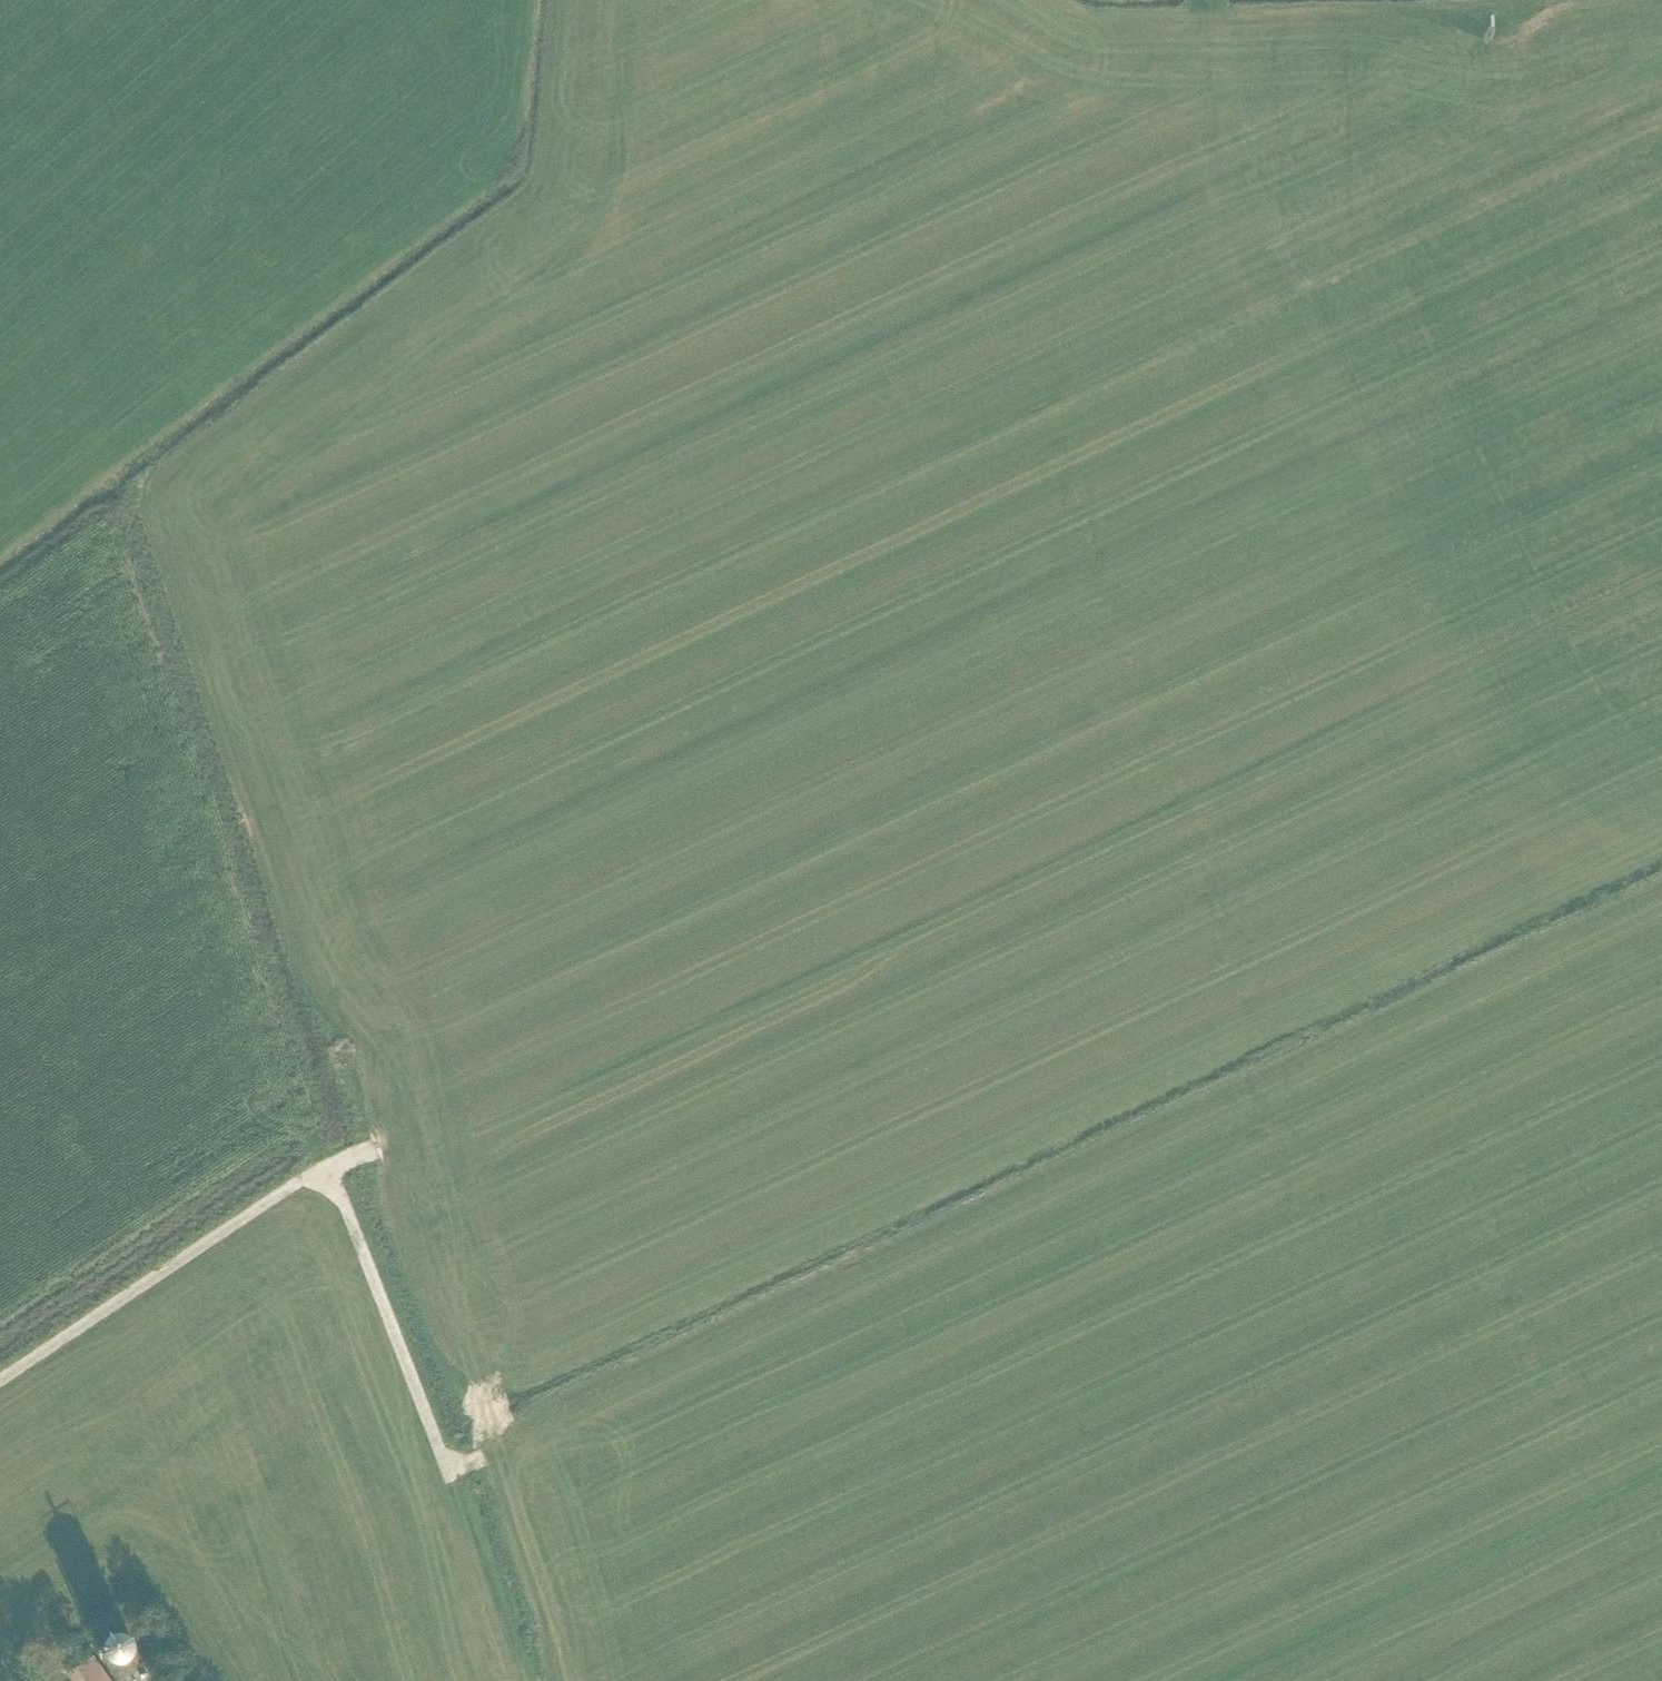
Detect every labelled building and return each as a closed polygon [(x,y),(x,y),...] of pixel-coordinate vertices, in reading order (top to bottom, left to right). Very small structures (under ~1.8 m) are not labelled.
[(137,1667),(137,1665),(137,1663),(137,1660),(136,1658),(135,1657),(134,1656),(133,1655),(132,1654),(129,1652),(126,1651),(123,1651),(120,1651),(118,1651),(117,1652),(115,1653),(113,1655),(112,1656),(111,1657),(110,1659),(109,1661),(109,1663),(108,1665),(109,1667),(109,1669),(109,1670),(110,1672),(111,1673),(112,1675),(114,1677),(117,1678),(120,1679),(122,1679),(125,1679),(128,1679),(130,1678),(133,1676),(135,1674),(135,1672),(136,1670),(137,1668),(137,1667)] [(71,1680),(109,1680),(94,1659),(68,1677),(71,1680)]
